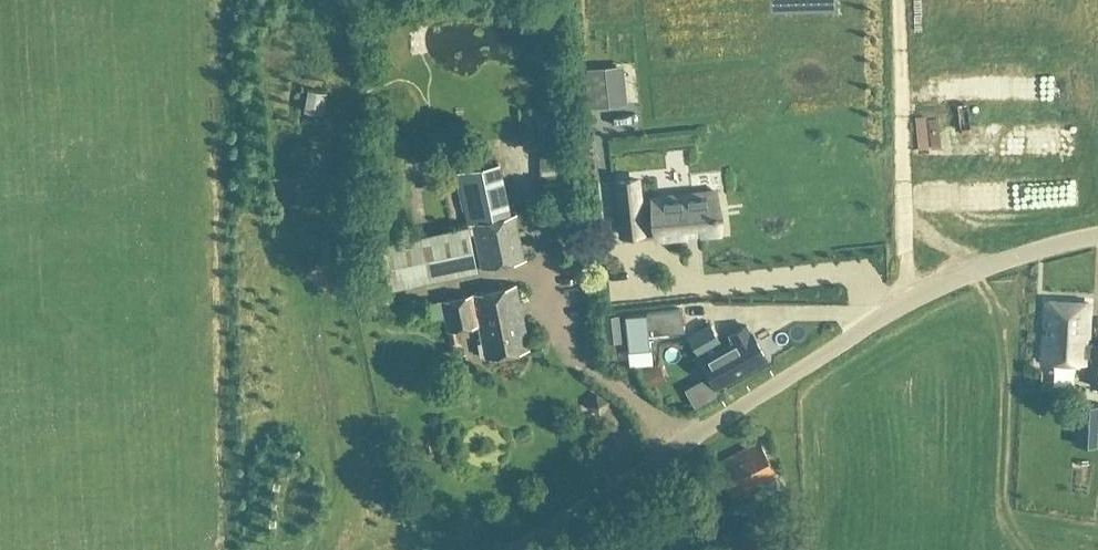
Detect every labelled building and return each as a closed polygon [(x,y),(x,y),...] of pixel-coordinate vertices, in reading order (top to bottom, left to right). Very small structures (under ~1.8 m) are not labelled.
[(605,67),(585,68),(588,105),(607,105),(605,67)] [(326,91),(306,87),(302,110),(322,114),(326,91)] [(1003,155),(1061,153),(1061,137),(1003,138),(1003,155)] [(509,215),(498,162),(457,171),(468,223),(472,223),(509,215)] [(656,225),(657,239),(719,233),(714,190),(653,197),(653,201),(640,202),(637,179),(615,181),(621,234),(643,232),(643,226),(656,225)] [(516,214),(509,215),(472,223),(482,268),(525,259),(516,214)] [(478,271),(468,228),(380,245),(389,289),(478,271)] [(528,349),(515,284),(441,299),(427,302),(431,319),(445,316),(451,346),(463,344),(459,328),(478,324),(482,342),(477,343),(480,356),(484,355),(485,358),(528,349)] [(1046,357),(1089,362),(1089,356),(1095,356),(1092,385),(1097,386),(1097,343),(1091,343),(1095,303),(1052,299),(1047,346),(1046,357)] [(681,309),(624,315),(628,351),(650,349),(649,334),(684,331),(681,309)] [(617,315),(604,316),(605,329),(618,328),(617,315)] [(723,347),(709,322),(688,334),(702,359),(701,360),(716,387),(766,358),(751,331),(749,332),(745,325),(729,334),(734,341),(723,347)] [(655,365),(642,369),(648,387),(661,382),(655,365)] [(1076,444),(1097,446),(1097,405),(1078,404),(1076,444)] [(783,489),(759,441),(717,462),(733,495),(758,482),(766,497),(783,489)]
